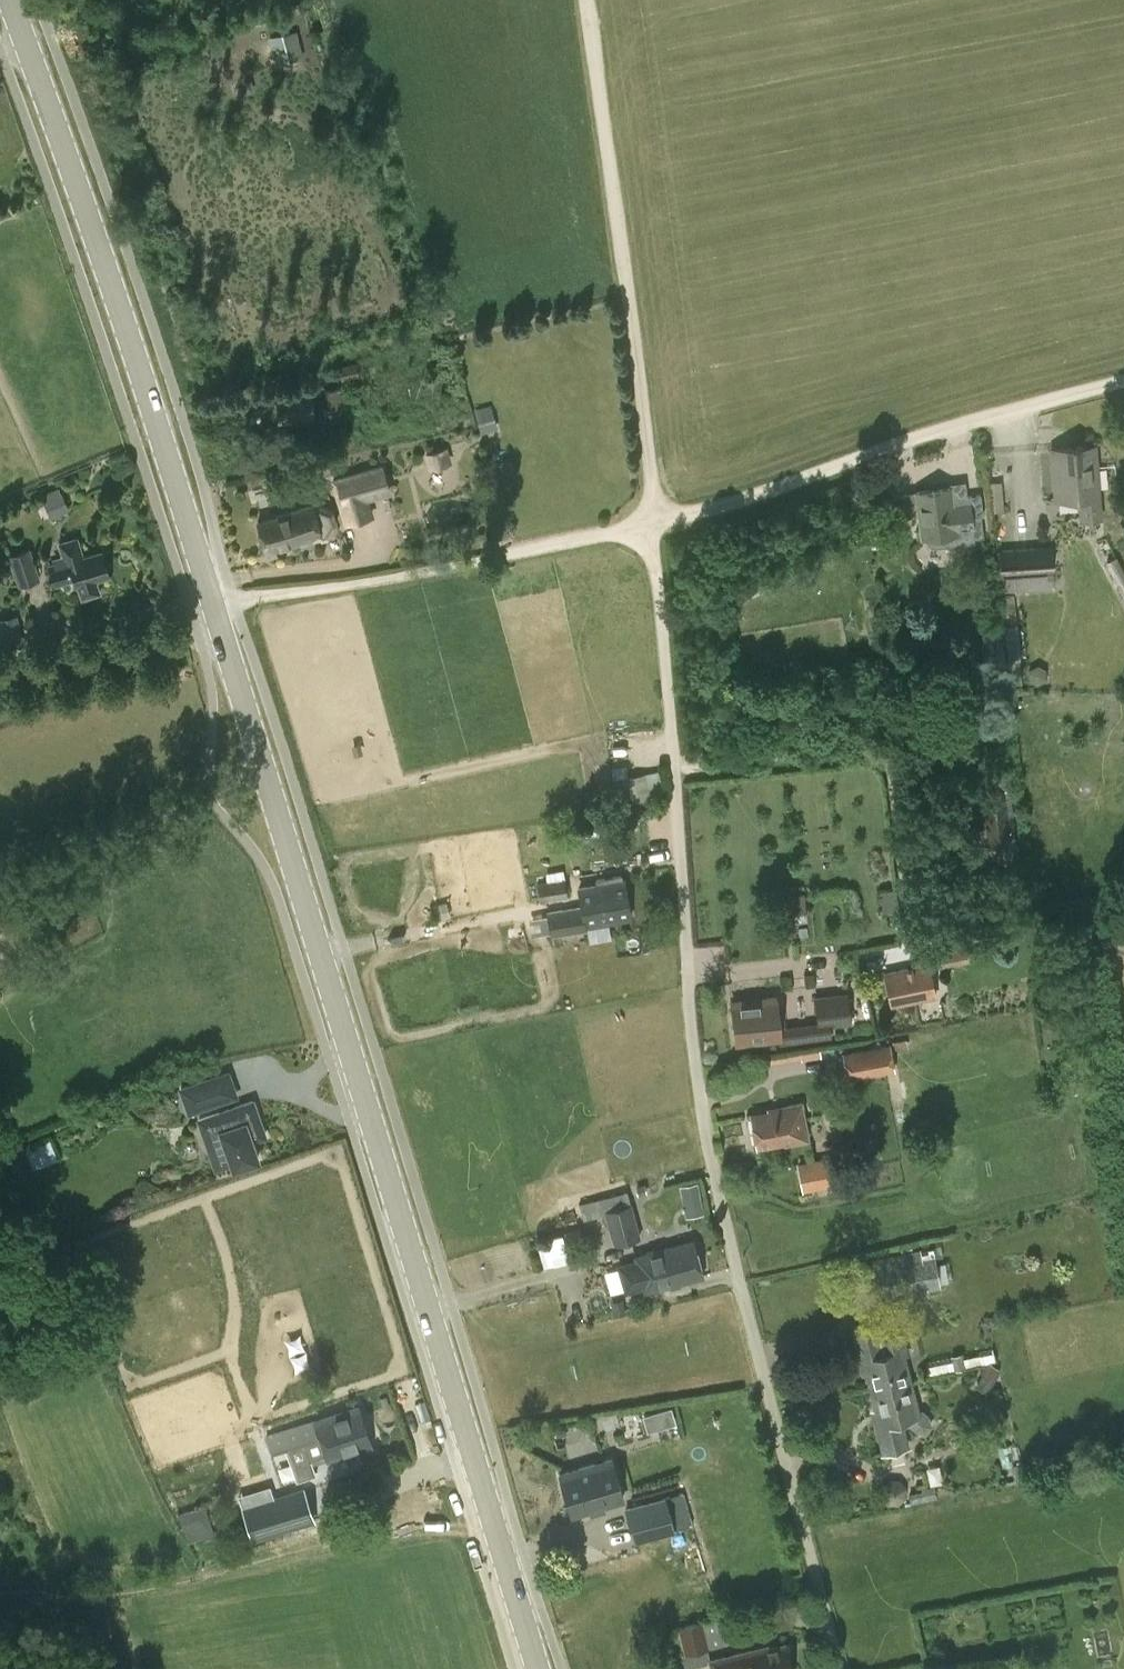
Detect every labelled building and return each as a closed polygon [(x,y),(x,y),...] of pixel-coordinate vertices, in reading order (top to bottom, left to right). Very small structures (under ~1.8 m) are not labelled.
[(296,34),(264,33),(263,55),(295,56),(296,34)] [(298,390),(275,392),(278,420),(312,417),(309,382),(297,384),(298,390)] [(1100,517),(1094,445),(1051,448),(1055,500),(1080,498),(1082,518),(1100,517)] [(424,451),(432,498),(454,494),(446,447),(424,451)] [(329,478),(344,525),(374,515),(370,501),(387,496),(391,495),(381,462),(329,478)] [(1000,507),(1001,481),(993,481),(992,507),(1000,507)] [(36,496),(46,518),(66,509),(55,487),(36,496)] [(918,515),(920,529),(917,529),(915,531),(916,536),(917,538),(921,537),(921,538),(924,538),(927,543),(931,546),(936,546),(975,542),(975,538),(983,537),(981,515),(983,515),(980,494),(966,496),(966,502),(953,504),(950,487),(902,493),(905,517),(918,515)] [(310,503),(311,505),(259,519),(268,551),(270,550),(320,536),(320,538),(329,533),(333,524),(334,517),(332,511),(326,505),(319,502),(310,503)] [(77,585),(81,598),(100,592),(96,580),(108,576),(101,550),(81,556),(76,536),(58,542),(61,556),(48,560),(55,585),(75,579),(77,585)] [(1055,589),(1052,545),(994,549),(1002,670),(1020,669),(1015,591),(1055,589)] [(7,555),(18,586),(40,578),(35,564),(30,547),(7,555)] [(1105,561),(1123,597),(1123,571),(1116,556),(1105,561)] [(994,637),(981,639),(986,683),(999,682),(994,637)] [(663,796),(659,770),(627,776),(628,779),(613,782),(617,800),(632,797),(633,802),(663,796)] [(1010,848),(1007,788),(983,789),(986,849),(1010,848)] [(579,888),(582,904),(546,911),(551,937),(587,930),(586,924),(630,916),(623,880),(622,876),(621,873),(594,879),(595,885),(579,888)] [(535,881),(524,883),(528,904),(539,902),(560,899),(556,877),(535,881)] [(934,945),(937,963),(968,957),(965,939),(934,945)] [(891,1005),(936,995),(928,962),(884,972),(891,1005)] [(813,998),(818,1027),(850,1022),(846,993),(813,998)] [(776,997),(758,999),(758,1002),(731,1005),(735,1042),(781,1037),(776,997)] [(842,1052),(847,1079),(886,1072),(895,1071),(890,1043),(842,1052)] [(209,1079),(183,1088),(190,1111),(217,1102),(209,1079)] [(258,1159),(252,1141),(266,1136),(254,1101),(196,1120),(215,1171),(232,1165),(232,1168),(258,1159)] [(801,1102),(778,1106),(779,1108),(752,1113),(758,1147),(784,1142),(784,1144),(808,1139),(801,1102)] [(33,1169),(56,1159),(49,1145),(27,1156),(33,1169)] [(834,1155),(797,1162),(801,1183),(802,1191),(840,1183),(838,1173),(834,1155)] [(697,1183),(681,1186),(683,1200),(700,1197),(697,1183)] [(612,1245),(640,1238),(631,1201),(626,1203),(623,1192),(579,1203),(585,1228),(596,1226),(602,1224),(601,1217),(605,1216),(612,1245)] [(636,1256),(636,1259),(617,1264),(625,1293),(644,1288),(645,1290),(703,1275),(694,1241),(636,1256)] [(872,1270),(877,1296),(926,1287),(927,1292),(941,1290),(933,1248),(891,1256),(893,1266),(872,1270)] [(602,1269),(607,1292),(620,1289),(615,1266),(602,1269)] [(910,1379),(904,1356),(910,1354),(904,1332),(880,1338),(877,1326),(851,1333),(858,1359),(862,1358),(870,1389),(910,1379)] [(920,1408),(918,1409),(913,1392),(910,1379),(870,1389),(879,1423),(875,1424),(882,1452),(889,1450),(907,1446),(900,1419),(904,1418),(914,1429),(925,1432),(932,1424),(927,1413),(920,1408)] [(640,1414),(645,1430),(672,1421),(667,1405),(640,1414)] [(358,1407),(314,1421),(265,1436),(271,1452),(255,1458),(266,1491),(315,1474),(312,1462),(325,1457),(361,1446),(370,1443),(358,1407)] [(621,1498),(609,1459),(559,1474),(571,1513),(621,1498)] [(904,1482),(884,1481),(883,1501),(904,1502),(904,1482)] [(303,1488),(245,1506),(254,1535),(313,1517),(303,1488)] [(624,1510),(634,1542),(693,1524),(683,1492),(624,1510)] [(205,1507),(186,1511),(192,1538),(210,1534),(205,1507)] [(725,1618),(725,1615),(677,1627),(684,1653),(682,1654),(685,1668),(704,1663),(710,1662),(707,1649),(727,1644),(724,1631),(729,1630),(725,1618)] [(714,1668),(750,1668),(754,1668),(755,1668),(791,1668),(784,1644),(769,1648),(768,1646),(759,1648),(711,1660),(714,1668)]
